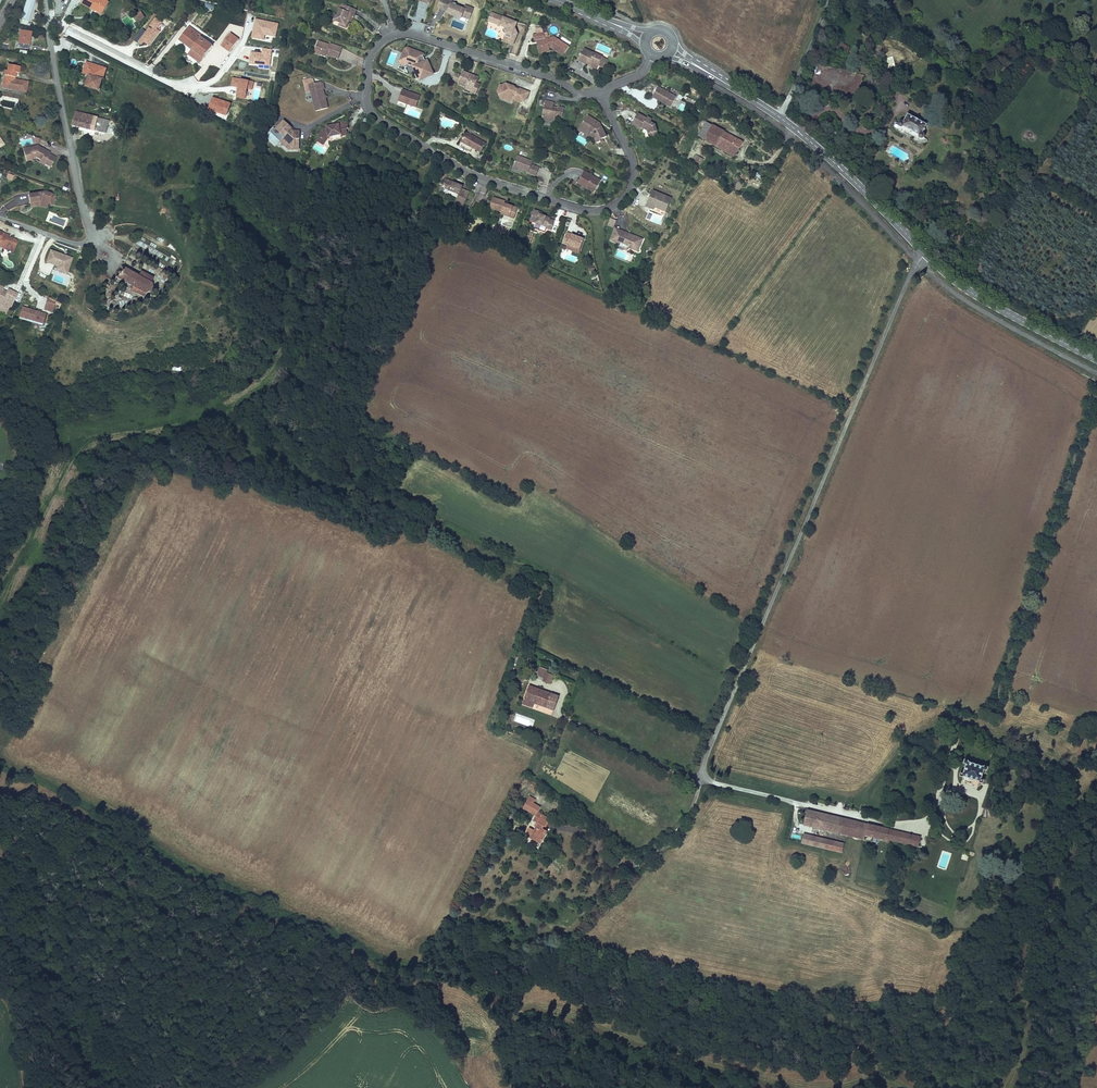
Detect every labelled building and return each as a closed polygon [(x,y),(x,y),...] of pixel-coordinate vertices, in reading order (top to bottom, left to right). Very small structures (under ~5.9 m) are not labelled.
[(36,0),(27,0),(21,20),(29,23),(36,0)] [(93,5),(104,11),(109,0),(83,0),(81,3),(92,8),(93,5)] [(452,13),(452,14),(459,17),(460,15),(466,17),(468,11),(470,12),(471,7),(464,4),(463,7),(455,4),(455,3),(454,2),(453,2),(452,2),(451,3),(450,3),(451,0),(439,0),(437,6),(447,10),(448,9),(453,11),(452,13)] [(350,12),(351,13),(353,8),(338,3),(334,14),(333,14),(331,19),(337,21),(341,22),(343,18),(346,19),(349,20),(350,15),(349,14),(350,12)] [(102,14),(104,11),(93,5),(92,8),(102,14)] [(145,16),(141,10),(135,14),(139,20),(145,16)] [(491,12),(488,18),(496,22),(495,23),(503,26),(504,25),(513,28),(516,21),(491,12)] [(336,24),(343,26),(346,19),(343,18),(341,22),(337,21),(336,24)] [(279,24),(256,19),(252,39),(265,41),(266,36),(276,38),(279,24)] [(187,36),(185,39),(196,47),(190,55),(200,62),(214,44),(202,35),(198,41),(189,34),(193,28),(189,26),(183,34),(187,36)] [(203,35),(193,28),(189,34),(198,41),(202,35),(203,35)] [(515,33),(512,32),(505,29),(504,32),(501,40),(511,44),(515,33)] [(33,32),(21,30),(18,44),(19,44),(30,46),(33,32)] [(230,50),(239,38),(230,32),(221,44),(230,50)] [(544,33),(533,34),(533,40),(536,40),(540,40),(541,48),(552,48),(556,49),(555,51),(563,55),(568,45),(554,39),(544,39),(544,33)] [(190,55),(196,47),(185,39),(187,36),(183,34),(179,40),(191,49),(188,53),(190,55)] [(328,43),(317,39),(314,47),(321,49),(319,53),(324,54),(325,53),(325,51),(327,51),(327,53),(337,57),(341,46),(328,42),(328,43)] [(552,49),(555,51),(556,49),(552,48),(541,48),(540,40),(536,40),(537,53),(548,52),(548,49),(552,49)] [(838,49),(848,54),(851,48),(841,43),(838,49)] [(408,48),(404,50),(400,62),(401,66),(405,67),(407,66),(408,64),(413,66),(420,82),(436,75),(428,60),(426,61),(424,57),(426,56),(425,54),(408,48)] [(578,61),(587,64),(588,62),(598,66),(602,55),(583,48),(578,61)] [(250,65),(271,67),(273,50),(263,49),(262,53),(251,52),(250,65)] [(393,66),(396,57),(400,59),(402,52),(392,49),(387,64),(393,66)] [(881,68),(888,64),(883,55),(876,59),(881,68)] [(87,62),(84,73),(88,74),(90,75),(87,86),(100,90),(107,68),(87,62)] [(20,66),(8,63),(7,69),(5,69),(1,87),(26,92),(28,81),(15,78),(16,72),(19,72),(20,66)] [(464,72),(462,76),(459,83),(467,86),(475,89),(477,83),(479,78),(464,72)] [(454,81),(459,83),(462,76),(457,74),(454,81)] [(231,87),(236,87),(235,98),(247,100),(248,90),(253,91),(254,81),(232,78),(231,87)] [(320,81),(318,80),(307,83),(315,109),(327,106),(325,99),(321,97),(323,94),(321,87),(322,87),(320,81)] [(477,94),(481,85),(477,83),(475,89),(467,86),(466,90),(477,94)] [(506,84),(502,86),(504,91),(500,93),(502,97),(513,101),(513,100),(521,103),(526,101),(529,93),(518,89),(518,90),(514,89),(514,88),(506,84)] [(500,93),(504,91),(502,86),(500,85),(497,93),(500,99),(512,103),(513,101),(502,97),(500,93)] [(665,103),(667,104),(667,105),(671,108),(676,97),(658,88),(653,98),(665,104),(665,103)] [(399,102),(407,105),(416,108),(421,96),(410,93),(409,94),(407,94),(408,92),(403,90),(399,102)] [(556,117),(562,118),(564,109),(557,107),(557,109),(553,108),(554,102),(545,101),(541,120),(554,123),(556,117)] [(91,128),(106,133),(110,120),(76,110),(72,123),(82,126),(91,128)] [(640,126),(640,125),(641,124),(643,125),(643,126),(646,128),(647,131),(656,129),(654,122),(649,120),(650,117),(646,114),(645,116),(636,111),(631,121),(640,126)] [(923,133),(925,133),(929,125),(909,114),(904,123),(905,124),(906,126),(905,128),(920,136),(920,134),(923,133)] [(585,115),(579,125),(583,127),(580,132),(588,136),(589,135),(593,138),(596,143),(599,141),(599,138),(605,135),(599,125),(598,126),(596,123),(593,122),(592,123),(590,122),(592,119),(585,115)] [(290,130),(286,126),(288,125),(281,118),(272,126),(280,134),(276,138),(280,143),(281,145),(291,145),(291,137),(295,137),(296,137),(295,129),(291,129),(290,130)] [(315,134),(317,136),(321,139),(325,134),(331,133),(331,135),(339,134),(340,135),(347,134),(346,128),(348,128),(346,119),(338,120),(338,123),(326,125),(326,127),(321,127),(315,134)] [(697,136),(703,139),(712,125),(705,121),(697,136)] [(903,129),(900,129),(899,127),(899,124),(895,122),(895,129),(904,135),(906,133),(909,134),(912,136),(914,138),(913,140),(923,145),(926,145),(930,141),(926,139),(923,140),(920,139),(920,136),(905,128),(903,129)] [(741,141),(712,125),(703,139),(733,156),(741,141)] [(321,143),(327,135),(331,135),(331,133),(325,134),(321,139),(317,136),(315,138),(321,143)] [(466,133),(461,142),(473,148),(481,153),(486,144),(466,133)] [(295,147),(295,137),(291,137),(291,145),(281,145),(285,148),(295,147)] [(459,146),(470,152),(473,148),(461,142),(459,146)] [(53,167),(58,159),(52,155),(44,151),(45,150),(39,147),(26,151),(29,162),(35,160),(35,159),(39,157),(44,160),(45,158),(49,160),(47,164),(53,167)] [(533,161),(517,155),(513,167),(522,170),(529,172),(532,165),(533,161)] [(699,166),(703,159),(698,156),(694,163),(699,166)] [(532,165),(529,172),(537,175),(539,168),(532,165)] [(586,189),(587,187),(595,191),(600,181),(584,172),(577,184),(586,189)] [(468,189),(463,187),(462,189),(459,188),(460,186),(461,183),(444,176),(442,182),(445,183),(449,184),(448,188),(457,192),(453,201),(462,204),(468,189)] [(539,184),(538,191),(546,193),(548,186),(539,184)] [(32,190),(33,199),(42,198),(50,201),(53,202),(54,200),(56,201),(59,193),(50,189),(32,190)] [(671,199),(652,191),(647,203),(655,207),(654,208),(666,213),(671,199)] [(500,208),(499,210),(508,213),(509,210),(514,212),(516,205),(506,201),(505,202),(503,201),(504,200),(504,198),(493,193),(488,203),(500,208)] [(551,215),(542,212),(540,211),(541,209),(535,206),(531,218),(547,224),(547,225),(552,227),(555,218),(550,216),(551,215)] [(611,233),(614,234),(612,239),(618,241),(619,240),(628,243),(627,244),(636,248),(641,236),(630,232),(630,233),(623,231),(624,229),(614,225),(611,233)] [(578,235),(576,235),(576,234),(567,230),(563,241),(580,248),(584,237),(578,235)] [(4,246),(3,249),(15,253),(19,240),(10,237),(9,239),(6,238),(7,236),(0,233),(0,244),(4,246)] [(72,258),(50,250),(46,262),(57,266),(56,271),(67,274),(72,258)] [(141,270),(139,274),(123,265),(117,276),(133,285),(131,290),(143,296),(145,292),(149,291),(151,288),(152,286),(151,283),(154,277),(141,270)] [(9,289),(3,287),(0,294),(5,296),(9,289)] [(17,293),(9,289),(5,296),(0,294),(0,310),(6,313),(9,305),(11,306),(17,293)] [(47,299),(44,310),(53,313),(56,302),(47,299)] [(44,322),(46,313),(40,311),(39,311),(30,308),(27,317),(44,322)] [(551,683),(554,675),(547,673),(549,669),(542,666),(538,675),(545,677),(544,680),(551,683)] [(556,709),(561,695),(530,684),(523,702),(534,706),(536,702),(556,709)] [(532,727),(535,720),(516,714),(514,721),(532,727)] [(966,763),(964,773),(961,772),(960,775),(963,776),(963,775),(980,780),(980,781),(984,783),(985,780),(981,779),(985,769),(987,770),(989,766),(985,765),(985,766),(969,761),(969,760),(965,758),(963,762),(966,763)] [(536,815),(538,811),(541,805),(535,801),(536,798),(530,794),(523,807),(536,815)] [(983,809),(983,817),(992,817),(992,809),(983,809)] [(805,824),(842,833),(846,818),(809,810),(805,824)] [(526,834),(541,843),(548,830),(545,828),(551,818),(538,811),(536,815),(534,819),(538,822),(534,829),(530,827),(526,834)] [(868,822),(846,818),(842,833),(864,839),(865,834),(868,822)] [(918,849),(922,835),(868,822),(865,834),(886,839),(886,841),(893,842),(893,840),(897,841),(897,844),(918,849)] [(842,851),(845,842),(804,832),(802,841),(842,851)] [(967,861),(969,853),(964,851),(961,859),(967,861)] [(895,877),(899,860),(894,859),(891,876),(895,877)]
